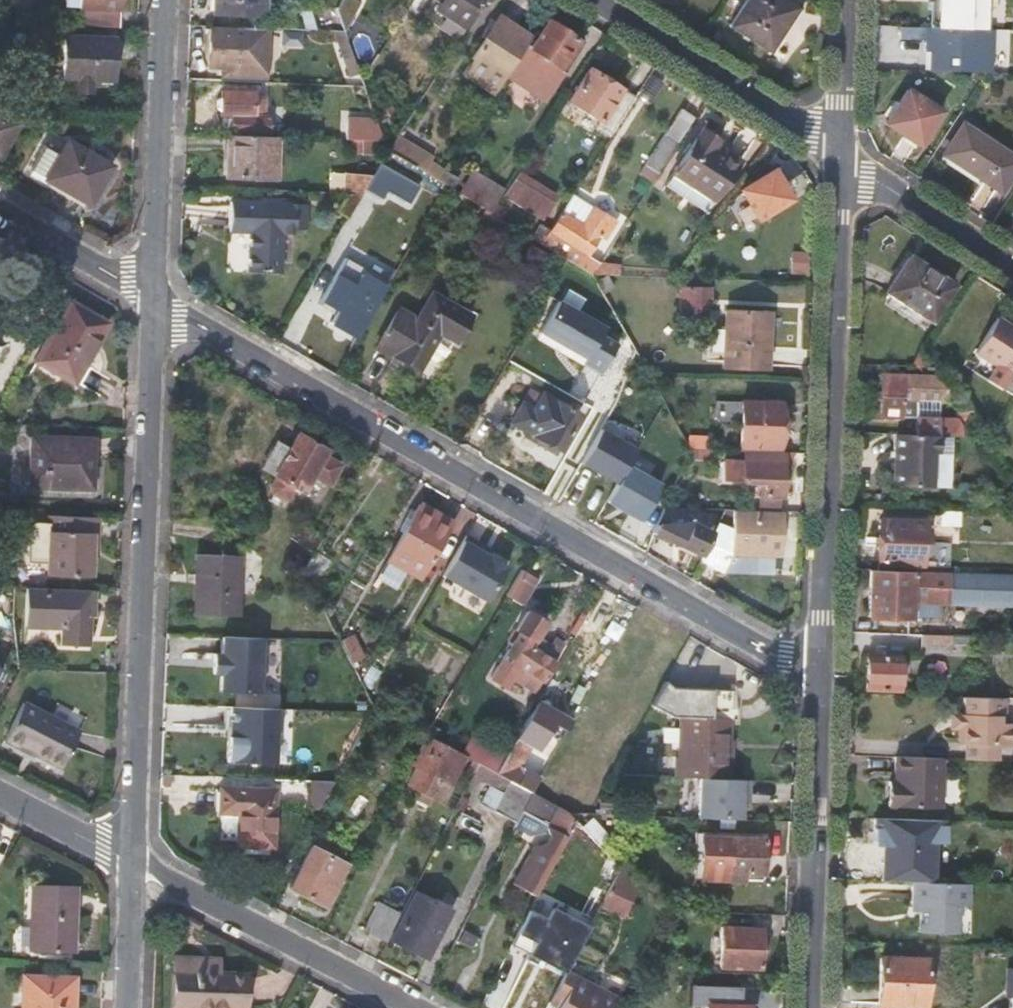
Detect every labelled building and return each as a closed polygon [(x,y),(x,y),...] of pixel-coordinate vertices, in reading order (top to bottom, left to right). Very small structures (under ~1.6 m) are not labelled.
[(77,27),(116,29),(117,0),(78,0),(77,27)] [(210,15),(263,17),(263,0),(211,0),(210,15)] [(349,0),(340,0),(336,6),(342,24),(355,4),(349,0)] [(406,10),(418,18),(430,0),(413,0),(406,10)] [(463,30),(483,0),(442,0),(434,11),(463,30)] [(795,8),(783,0),(745,0),(728,26),(767,51),(795,8)] [(986,30),(988,0),(925,0),(925,1),(930,1),(929,27),(986,30)] [(461,74),(493,94),(506,75),(525,45),(528,40),(497,19),(461,74)] [(531,49),(525,45),(506,75),(542,99),(573,53),(570,51),(577,41),(548,21),(531,49)] [(901,24),(901,38),(923,39),(924,25),(901,24)] [(995,74),(997,30),(986,30),(929,27),(924,27),(923,51),(928,51),(927,71),(995,74)] [(218,69),(241,69),(257,70),(258,50),(268,50),(268,28),(242,28),(242,30),(206,30),(205,69),(218,69)] [(111,39),(63,37),(62,78),(109,81),(111,39)] [(591,128),(607,138),(633,98),(586,68),(565,102),(595,121),(591,128)] [(241,69),(218,69),(218,81),(257,83),(257,70),(241,69)] [(917,145),(939,111),(907,90),(884,124),(917,145)] [(252,93),(217,91),(217,118),(223,118),(222,131),(265,133),(266,117),(262,116),(263,97),(252,97),(252,93)] [(642,161),(657,171),(692,117),(678,107),(642,161)] [(0,111),(0,152),(18,121),(0,111)] [(346,123),(344,140),(349,140),(361,140),(371,141),(371,124),(346,123)] [(1012,164),(1012,160),(962,127),(944,153),(997,188),(1012,164)] [(717,139),(700,128),(662,187),(704,215),(738,162),(713,145),(717,139)] [(275,180),(276,138),(229,137),(229,164),(223,164),(223,178),(275,180)] [(394,137),(386,150),(401,159),(409,146),(394,137)] [(42,181),(81,204),(88,208),(113,165),(66,139),(57,156),(53,163),(47,159),(50,155),(39,149),(24,176),(39,185),(42,181)] [(360,155),(361,140),(349,140),(347,155),(360,155)] [(430,159),(409,146),(401,159),(415,168),(422,172),(430,159)] [(51,153),(50,155),(47,159),(53,163),(57,156),(51,153)] [(635,172),(650,183),(657,171),(642,161),(635,172)] [(372,173),(364,188),(381,199),(386,190),(408,203),(418,185),(379,162),(372,173)] [(342,171),(341,193),(361,193),(364,188),(372,173),(342,171)] [(738,189),(755,220),(786,201),(778,189),(781,187),(771,171),(738,189)] [(555,197),(517,172),(503,194),(541,219),(555,197)] [(471,174),(459,194),(481,208),(488,212),(496,201),(501,193),(471,174)] [(79,208),(81,204),(42,181),(39,185),(79,208)] [(361,193),(341,193),(340,205),(353,206),(361,193)] [(500,203),(496,201),(488,212),(499,219),(503,212),(497,208),(500,203)] [(305,235),(306,204),(229,203),(228,233),(249,233),(248,273),(280,274),(281,234),(305,235)] [(581,222),(560,209),(546,232),(545,233),(566,246),(562,252),(579,264),(609,219),(591,206),(581,222)] [(536,225),(529,238),(538,243),(545,233),(546,232),(536,225)] [(934,321),(958,284),(911,254),(886,291),(934,321)] [(355,337),(384,287),(342,263),(318,305),(333,313),(328,321),(355,337)] [(677,288),(676,320),(705,321),(705,307),(701,307),(702,289),(677,288)] [(398,359),(416,371),(439,333),(453,342),(469,317),(430,293),(415,319),(397,308),(377,341),(374,346),(398,359)] [(105,323),(66,301),(31,360),(71,383),(105,323)] [(597,375),(619,338),(556,302),(538,333),(583,360),(580,365),(597,375)] [(767,311),(721,309),(719,368),(765,370),(767,311)] [(999,316),(977,350),(1012,374),(1012,325),(999,316)] [(919,418),(918,432),(991,434),(983,422),(967,393),(953,400),(966,424),(942,423),(943,402),(948,401),(949,376),(884,373),(882,415),(919,418)] [(572,416),(538,396),(531,408),(520,403),(509,420),(554,447),(572,416)] [(778,404),(737,403),(736,448),(778,450),(778,404)] [(625,465),(635,449),(599,429),(579,462),(615,483),(625,465)] [(895,481),(933,483),(934,449),(940,449),(941,434),(897,432),(895,481)] [(956,435),(941,434),(940,449),(934,449),(933,483),(954,484),(956,435)] [(324,452),(294,435),(286,450),(273,442),(258,468),(270,475),(265,486),(270,495),(282,502),(288,489),(298,495),(310,475),(326,484),(337,464),(322,455),(324,452)] [(92,441),(28,437),(27,487),(90,489),(92,441)] [(790,464),(791,453),(740,451),(740,463),(720,463),(719,482),(761,484),(760,496),(775,497),(780,497),(781,464),(790,464)] [(659,485),(625,465),(615,483),(605,501),(639,521),(659,485)] [(760,496),(754,496),(754,511),(775,512),(775,497),(760,496)] [(417,578),(449,523),(418,505),(385,559),(417,578)] [(754,511),(721,511),(711,533),(699,560),(696,565),(720,578),(723,567),(728,552),(769,555),(777,555),(779,512),(775,512),(754,511)] [(91,532),(91,516),(47,514),(46,521),(23,520),(22,560),(44,561),(43,572),(86,574),(87,551),(84,551),(85,532),(91,532)] [(924,549),(930,548),(930,518),(880,517),(878,563),(923,564),(924,549)] [(305,529),(297,524),(288,539),(311,554),(320,538),(305,529)] [(651,534),(699,560),(711,533),(689,524),(654,527),(651,534)] [(504,565),(475,548),(478,543),(463,535),(440,575),(484,600),(504,565)] [(769,555),(728,552),(723,567),(769,570),(769,555)] [(192,554),(190,613),(237,615),(240,556),(192,554)] [(302,571),(310,588),(327,562),(312,554),(302,571)] [(408,573),(385,559),(380,568),(403,581),(408,573)] [(935,559),(935,570),(957,571),(957,560),(935,559)] [(525,603),(540,575),(523,565),(507,594),(525,603)] [(989,603),(1012,603),(1012,573),(957,571),(935,570),(872,568),(870,616),(918,617),(918,615),(943,615),(943,602),(989,603)] [(85,592),(24,590),(22,624),(61,625),(60,644),(83,644),(85,592)] [(989,603),(989,613),(1012,614),(1012,603),(989,603)] [(604,614),(590,606),(572,636),(587,644),(604,614)] [(542,624),(522,613),(511,631),(514,633),(487,680),(501,689),(507,679),(534,694),(562,644),(551,637),(547,645),(534,637),(542,624)] [(353,633),(338,641),(350,663),(364,656),(353,633)] [(956,652),(956,634),(925,633),(923,633),(923,651),(956,652)] [(219,690),(259,692),(261,637),(221,635),(220,652),(213,652),(212,672),(220,672),(219,690)] [(886,642),(885,653),(905,654),(905,642),(886,642)] [(904,691),(905,654),(885,653),(868,652),(867,690),(904,691)] [(441,668),(416,656),(403,680),(411,685),(416,676),(431,684),(441,668)] [(374,661),(360,683),(368,697),(385,667),(374,661)] [(680,717),(676,776),(699,778),(726,779),(731,691),(670,686),(662,681),(650,703),(668,717),(680,717)] [(1004,696),(968,695),(968,713),(954,712),(954,727),(962,727),(967,727),(967,737),(967,742),(967,756),(998,757),(999,743),(1012,744),(1012,722),(1003,722),(1004,696)] [(1012,697),(1004,696),(1003,722),(1012,722),(1012,697)] [(76,731),(21,702),(2,737),(57,766),(76,731)] [(280,708),(230,706),(229,735),(227,735),(226,761),(272,762),(273,735),(279,729),(280,708)] [(542,722),(528,714),(494,773),(508,781),(529,792),(536,780),(526,775),(525,777),(516,772),(520,764),(528,768),(541,744),(533,738),(542,722)] [(369,739),(358,732),(348,751),(360,757),(369,739)] [(439,802),(464,756),(424,734),(408,766),(414,769),(405,784),(439,802)] [(473,746),(467,758),(477,764),(488,770),(495,756),(473,746)] [(945,803),(947,755),(917,754),(905,754),(900,753),(900,778),(892,778),(891,802),(945,803)] [(490,812),(513,823),(529,792),(508,781),(494,773),(488,770),(477,764),(469,778),(486,787),(477,805),(490,812)] [(726,779),(699,778),(697,818),(740,820),(741,796),(748,796),(749,780),(726,779)] [(331,783),(306,782),(306,795),(324,796),(331,783)] [(272,791),(217,787),(217,813),(235,814),(235,834),(235,846),(270,848),(272,791)] [(535,833),(546,828),(548,844),(531,848),(511,884),(532,897),(539,886),(542,882),(572,822),(560,810),(529,792),(513,823),(511,826),(522,832),(535,833)] [(324,796),(306,795),(305,808),(317,809),(324,796)] [(235,814),(217,813),(217,829),(221,834),(235,834),(235,814)] [(917,880),(946,881),(947,840),(952,840),(953,819),(881,816),(880,845),(889,846),(893,846),(893,861),(888,860),(887,878),(917,880)] [(575,859),(586,836),(580,829),(572,822),(542,882),(539,886),(579,907),(590,886),(573,877),(580,862),(575,859)] [(693,876),(700,876),(702,836),(695,835),(693,876)] [(763,839),(702,836),(700,876),(745,878),(745,874),(761,875),(763,839)] [(308,847),(286,888),(322,906),(344,865),(308,847)] [(604,891),(600,900),(618,908),(626,887),(609,880),(604,891)] [(972,905),(972,882),(946,881),(917,880),(916,902),(923,903),(922,929),(960,931),(960,904),(972,905)] [(31,884),(29,951),(74,953),(77,885),(31,884)] [(410,894),(385,943),(422,962),(448,912),(410,894)] [(361,931),(383,943),(399,913),(376,901),(361,931)] [(537,912),(528,908),(511,941),(520,946),(537,912)] [(719,928),(718,969),(758,971),(759,929),(719,928)] [(461,930),(455,942),(470,949),(476,938),(461,930)] [(882,1004),(930,1005),(931,956),(883,954),(882,1004)] [(200,962),(173,960),(171,1007),(243,1007),(245,976),(218,975),(200,975),(200,962)] [(219,963),(200,962),(200,975),(218,975),(219,963)] [(565,971),(554,992),(561,996),(555,1007),(613,1007),(617,999),(565,971)] [(22,1007),(71,1007),(73,978),(23,976),(22,1007)]
